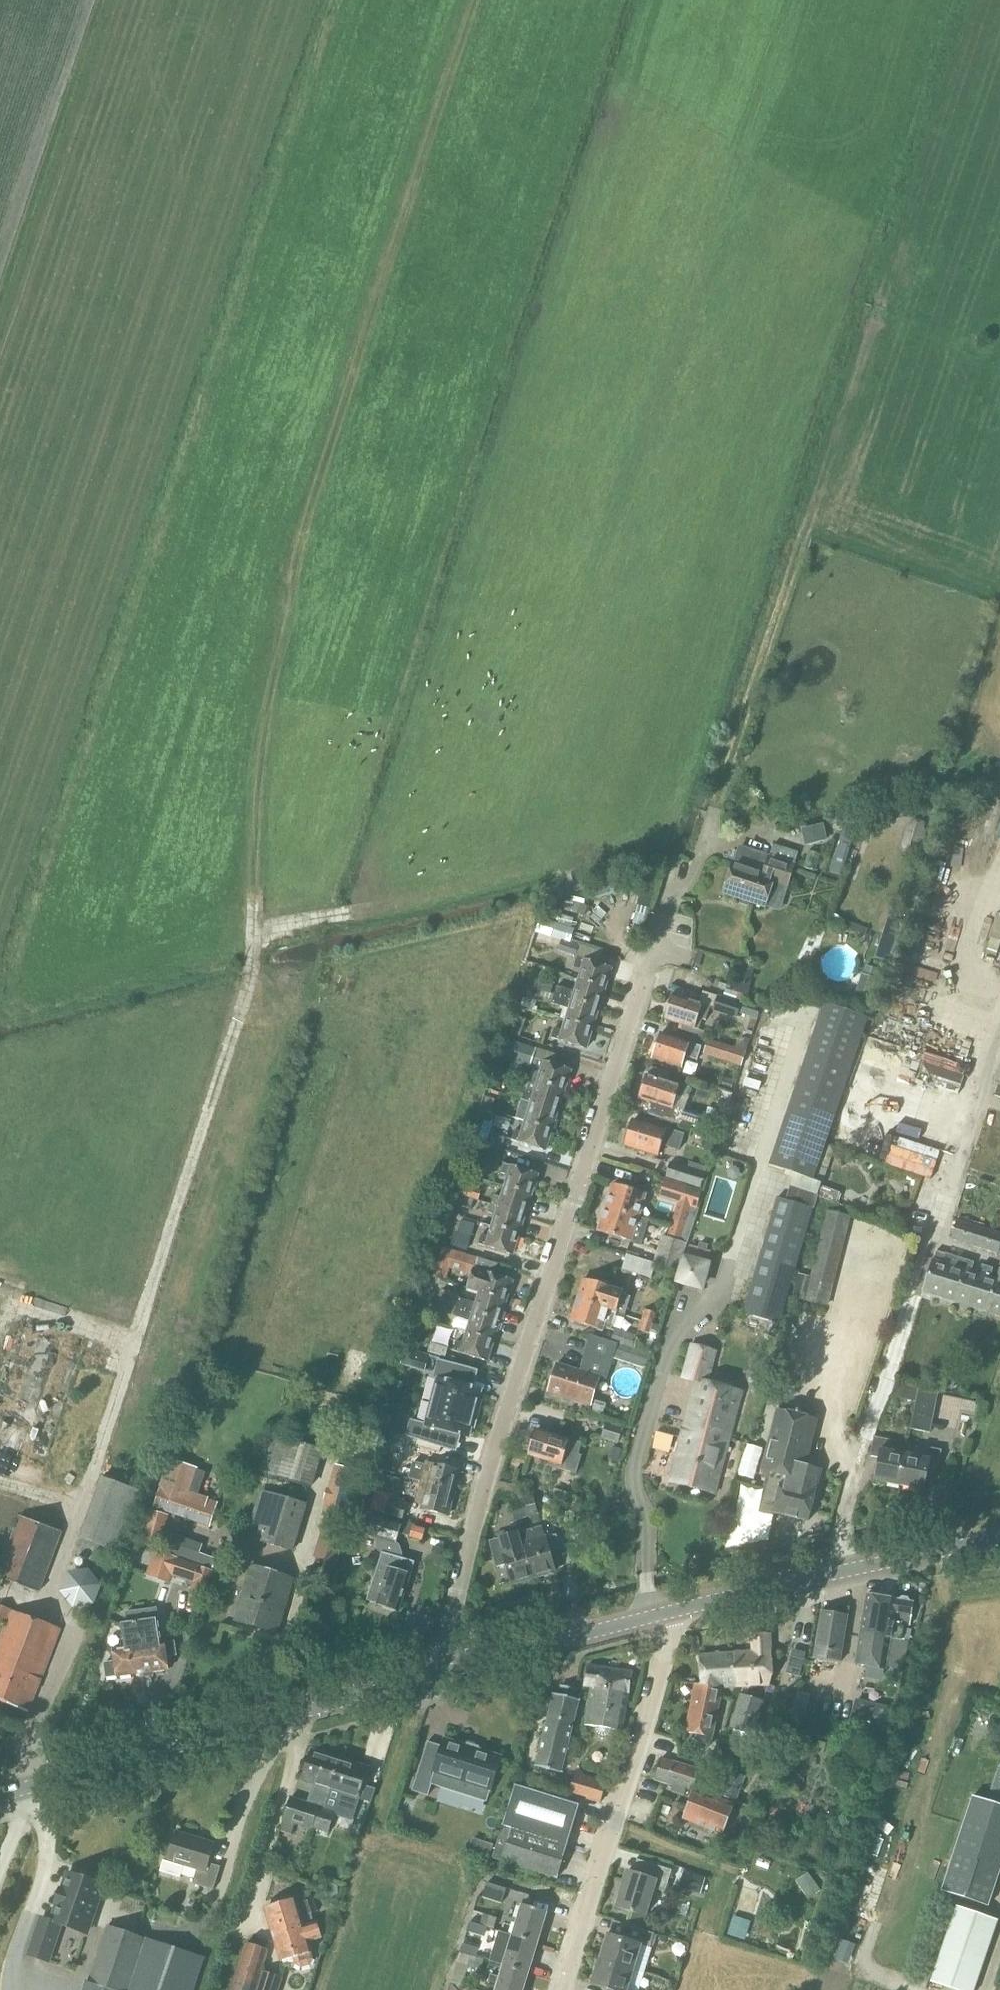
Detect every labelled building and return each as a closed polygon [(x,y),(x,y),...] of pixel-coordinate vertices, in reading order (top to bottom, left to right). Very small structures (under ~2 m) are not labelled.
[(906,826),(902,842),(904,849),(919,854),(924,848),(928,834),(926,828),(927,822),(913,818),(910,824),(906,826)] [(823,824),(802,829),(806,845),(827,840),(823,824)] [(734,862),(724,893),(767,907),(775,884),(789,889),(797,863),(796,863),(799,852),(774,844),(771,855),(739,845),(734,862)] [(804,867),(816,871),(821,854),(810,850),(804,867)] [(567,912),(583,916),(585,905),(570,901),(567,912)] [(541,917),(536,932),(563,940),(560,948),(559,950),(575,956),(579,946),(571,943),(576,928),(572,926),(559,922),(541,917)] [(845,931),(866,938),(869,929),(848,922),(845,931)] [(575,967),(581,969),(578,980),(606,988),(612,968),(578,957),(575,967)] [(863,974),(853,1004),(872,1010),(882,980),(884,971),(866,966),(864,974),(863,974)] [(739,967),(734,993),(749,996),(755,971),(739,967)] [(557,989),(555,994),(600,1008),(606,988),(578,980),(574,990),(558,985),(557,989)] [(555,996),(552,1003),(569,1008),(565,1019),(593,1028),(600,1008),(555,994),(555,996)] [(707,1020),(711,1006),(675,994),(667,1019),(700,1029),(703,1019),(707,1020)] [(718,996),(713,1010),(738,1018),(739,1013),(758,1019),(761,1009),(718,996)] [(769,1165),(794,1174),(790,1186),(817,1195),(821,1183),(815,1180),(870,1018),(824,1002),(769,1165)] [(517,1016),(511,1033),(520,1036),(526,1018),(517,1016)] [(555,1027),(552,1037),(587,1048),(593,1028),(565,1019),(562,1030),(555,1027)] [(706,1033),(683,1026),(682,1031),(704,1038),(706,1033)] [(702,1047),(662,1033),(654,1058),(683,1067),(687,1056),(698,1060),(702,1047)] [(509,1039),(502,1058),(532,1067),(538,1048),(509,1039)] [(736,1047),(709,1039),(704,1054),(742,1066),(747,1051),(736,1047)] [(744,1039),(738,1042),(736,1047),(747,1051),(750,1041),(744,1039)] [(531,1080),(537,1082),(537,1081),(565,1090),(572,1070),(555,1065),(558,1055),(538,1048),(535,1058),(537,1059),(534,1069),(531,1080)] [(654,1103),(650,1115),(680,1124),(681,1123),(684,1113),(674,1109),(678,1096),(689,1100),(693,1087),(668,1080),(668,1082),(648,1075),(645,1085),(641,1088),(640,1093),(641,1097),(640,1099),(654,1103)] [(537,1081),(537,1082),(531,1080),(520,1076),(517,1084),(528,1087),(527,1090),(513,1086),(510,1095),(524,1099),(559,1110),(565,1090),(537,1081)] [(486,1097),(483,1107),(492,1110),(495,1100),(486,1097)] [(521,1108),(517,1119),(525,1121),(553,1130),(559,1110),(524,1099),(521,1108)] [(701,1115),(685,1110),(684,1113),(681,1123),(696,1128),(701,1115)] [(624,1138),(627,1143),(626,1146),(660,1156),(663,1146),(680,1151),(685,1134),(666,1128),(666,1129),(634,1119),(630,1132),(626,1133),(624,1138)] [(521,1132),(515,1130),(512,1139),(546,1150),(553,1130),(524,1121),(521,1132)] [(494,1136),(491,1147),(503,1150),(506,1140),(494,1136)] [(485,1146),(482,1156),(500,1162),(503,1151),(491,1148),(485,1146)] [(671,1162),(666,1177),(702,1188),(706,1173),(708,1167),(690,1162),(689,1168),(671,1162)] [(502,1173),(507,1175),(504,1185),(532,1194),(539,1174),(505,1163),(502,1173)] [(703,1192),(667,1180),(661,1198),(697,1210),(703,1192)] [(483,1190),(462,1184),(459,1193),(460,1194),(476,1198),(480,1200),(483,1190)] [(613,1184),(606,1207),(649,1220),(641,1218),(648,1195),(613,1184)] [(500,1197),(495,1196),(493,1204),(526,1214),(532,1194),(504,1185),(500,1197)] [(777,1198),(744,1314),(781,1325),(815,1209),(813,1208),(817,1195),(790,1186),(786,1200),(777,1198)] [(817,1195),(816,1198),(837,1205),(841,1193),(820,1186),(817,1195)] [(460,1194),(457,1204),(472,1209),(476,1198),(460,1194)] [(490,1213),(495,1215),(492,1225),(520,1234),(526,1214),(493,1204),(490,1213)] [(649,1220),(606,1207),(599,1231),(642,1244),(649,1220)] [(829,1212),(806,1302),(829,1307),(851,1218),(829,1212)] [(687,1224),(673,1219),(671,1227),(685,1231),(687,1224)] [(958,1219),(958,1220),(951,1239),(988,1251),(988,1250),(987,1250),(994,1230),(958,1219)] [(461,1220),(458,1232),(473,1236),(476,1223),(461,1220)] [(488,1236),(482,1234),(479,1244),(514,1254),(520,1234),(492,1225),(488,1236)] [(657,1263),(679,1271),(680,1271),(685,1255),(688,1243),(691,1234),(684,1232),(685,1231),(671,1227),(668,1235),(682,1239),(681,1241),(663,1235),(654,1262),(657,1263)] [(988,1250),(988,1251),(999,1255),(999,1254),(999,1251),(999,1232),(994,1230),(987,1250),(988,1250)] [(679,1271),(675,1284),(705,1292),(714,1263),(710,1262),(713,1252),(708,1250),(709,1245),(701,1243),(700,1248),(690,1245),(687,1255),(685,1255),(680,1271),(679,1271)] [(438,1267),(435,1277),(446,1280),(450,1268),(473,1275),(470,1286),(508,1298),(514,1281),(494,1275),(498,1264),(479,1259),(479,1258),(454,1251),(443,1247),(438,1264),(439,1264),(438,1267)] [(933,1258),(923,1292),(955,1302),(969,1260),(946,1253),(945,1254),(937,1251),(934,1259),(933,1258)] [(654,1262),(627,1254),(622,1269),(652,1279),(657,1263),(654,1262)] [(975,1262),(969,1260),(955,1302),(972,1307),(982,1275),(981,1274),(981,1273),(972,1270),(975,1262)] [(981,1274),(982,1275),(972,1307),(988,1312),(997,1279),(998,1278),(991,1276),(994,1268),(983,1265),(981,1273),(981,1274)] [(799,1276),(793,1298),(805,1301),(811,1279),(799,1276)] [(997,1279),(988,1312),(999,1316),(999,1279),(998,1278),(997,1279)] [(624,1292),(584,1279),(577,1300),(626,1315),(631,1296),(623,1294),(624,1292)] [(475,1303),(459,1298),(457,1307),(501,1321),(508,1298),(470,1286),(469,1290),(478,1293),(475,1303)] [(443,1291),(439,1303),(456,1307),(459,1296),(443,1291)] [(604,1330),(605,1327),(612,1329),(617,1313),(625,1316),(626,1315),(577,1300),(571,1319),(604,1330)] [(454,1316),(459,1318),(456,1328),(466,1332),(495,1341),(501,1321),(457,1307),(454,1316)] [(658,1314),(645,1310),(642,1320),(655,1324),(656,1323),(658,1314)] [(639,1330),(652,1335),(646,1352),(654,1355),(663,1326),(656,1323),(655,1324),(642,1320),(639,1330)] [(612,1342),(633,1348),(637,1335),(615,1329),(612,1342)] [(457,1340),(454,1350),(488,1361),(495,1341),(466,1332),(463,1342),(457,1340)] [(549,1393),(592,1406),(589,1414),(603,1419),(607,1405),(594,1401),(601,1378),(607,1380),(614,1358),(649,1370),(654,1355),(646,1352),(633,1348),(612,1342),(591,1336),(580,1370),(558,1363),(549,1393)] [(446,1358),(449,1348),(431,1343),(428,1353),(446,1358)] [(681,1379),(696,1384),(669,1481),(716,1494),(744,1390),(711,1381),(719,1352),(692,1344),(681,1379)] [(483,1390),(466,1385),(471,1368),(438,1359),(433,1379),(437,1380),(435,1388),(431,1402),(478,1415),(482,1401),(480,1401),(480,1400),(483,1390)] [(917,1402),(919,1390),(920,1386),(896,1380),(892,1396),(917,1402)] [(931,1433),(939,1393),(919,1390),(917,1402),(911,1429),(931,1433)] [(474,1428),(478,1415),(431,1402),(429,1407),(425,1423),(410,1419),(406,1437),(447,1450),(452,1434),(470,1439),(473,1428),(474,1428)] [(389,1409),(384,1429),(398,1433),(403,1412),(389,1409)] [(758,1513),(773,1516),(774,1512),(809,1521),(823,1469),(798,1462),(809,1417),(780,1409),(777,1422),(776,1422),(762,1479),(766,1480),(758,1513)] [(291,1440),(270,1434),(259,1472),(314,1488),(324,1449),(328,1434),(296,1424),(291,1440)] [(624,1429),(607,1424),(603,1439),(620,1444),(624,1429)] [(530,1455),(561,1465),(560,1469),(577,1474),(583,1455),(579,1454),(583,1443),(538,1429),(534,1442),(530,1443),(528,1449),(531,1452),(530,1455)] [(414,1462),(410,1478),(421,1481),(456,1490),(461,1471),(437,1465),(440,1452),(390,1437),(387,1449),(406,1455),(405,1456),(419,1460),(418,1464),(414,1462)] [(871,1456),(880,1458),(875,1480),(900,1485),(907,1453),(888,1449),(890,1439),(875,1437),(871,1456)] [(926,1457),(907,1453),(900,1485),(925,1490),(929,1467),(938,1469),(942,1450),(928,1447),(926,1457)] [(185,1493),(193,1470),(170,1462),(155,1507),(209,1526),(217,1504),(185,1493)] [(353,1525),(366,1473),(337,1465),(324,1517),(353,1525)] [(375,1489),(376,1490),(371,1510),(403,1520),(408,1504),(396,1501),(397,1497),(402,1479),(380,1473),(375,1489)] [(103,1477),(80,1539),(120,1553),(143,1492),(103,1477)] [(415,1504),(422,1505),(421,1509),(450,1516),(456,1490),(421,1481),(410,1478),(410,1479),(421,1482),(415,1504)] [(257,1517),(254,1516),(248,1537),(294,1551),(308,1505),(273,1494),(272,1496),(264,1494),(257,1517)] [(539,1513),(534,1495),(523,1499),(528,1516),(539,1513)] [(523,1499),(516,1501),(511,1502),(516,1520),(528,1516),(523,1499)] [(151,1511),(143,1540),(162,1545),(170,1516),(151,1511)] [(368,1513),(362,1532),(371,1535),(376,1536),(379,1537),(378,1543),(378,1551),(382,1554),(368,1600),(400,1610),(415,1562),(402,1558),(402,1553),(399,1546),(395,1543),(398,1534),(407,1536),(411,1524),(404,1522),(403,1524),(377,1516),(368,1513)] [(63,1531),(20,1515),(0,1568),(0,1577),(40,1593),(63,1531)] [(407,1536),(423,1541),(427,1529),(416,1526),(411,1524),(407,1536)] [(524,1532),(527,1541),(524,1542),(534,1578),(556,1572),(550,1551),(561,1548),(557,1535),(548,1537),(547,1535),(545,1536),(543,1526),(524,1532)] [(346,1537),(322,1530),(314,1558),(338,1566),(346,1537)] [(497,1542),(490,1545),(493,1553),(497,1567),(507,1564),(512,1584),(534,1578),(524,1542),(521,1542),(519,1533),(497,1539),(497,1542)] [(173,1534),(167,1552),(213,1568),(216,1559),(201,1553),(204,1545),(173,1534)] [(156,1551),(148,1576),(166,1582),(168,1576),(194,1585),(193,1589),(206,1593),(213,1572),(200,1567),(200,1566),(174,1557),(156,1551)] [(295,1578),(252,1564),(235,1620),(278,1634),(295,1578)] [(90,1569),(69,1572),(61,1592),(74,1609),(96,1605),(104,1585),(90,1569)] [(864,1616),(902,1623),(902,1624),(909,1625),(913,1603),(911,1602),(908,1598),(903,1597),(899,1600),(867,1595),(864,1616)] [(5,1625),(0,1640),(0,1702),(29,1712),(61,1628),(12,1610),(12,1609),(0,1605),(0,1623),(5,1625)] [(157,1608),(137,1611),(140,1633),(137,1634),(143,1673),(169,1670),(167,1657),(178,1655),(176,1641),(166,1642),(166,1641),(164,1642),(161,1619),(158,1619),(157,1608)] [(115,1661),(105,1663),(107,1677),(118,1676),(118,1677),(143,1673),(137,1634),(140,1633),(137,1611),(126,1613),(128,1623),(122,1624),(126,1647),(113,1649),(115,1661)] [(822,1611),(814,1659),(841,1663),(848,1615),(822,1611)] [(408,1614),(404,1631),(432,1638),(436,1621),(408,1614)] [(861,1633),(892,1638),(902,1640),(905,1627),(901,1627),(902,1624),(902,1623),(864,1616),(861,1633)] [(861,1633),(858,1649),(856,1664),(886,1669),(891,1638),(892,1638),(861,1633)] [(742,1694),(741,1694),(730,1729),(755,1736),(765,1701),(764,1701),(768,1686),(770,1686),(773,1679),(770,1635),(752,1636),(753,1652),(735,1653),(737,1688),(744,1688),(742,1694)] [(703,1685),(723,1687),(722,1693),(723,1693),(724,1689),(726,1689),(737,1688),(735,1653),(701,1656),(703,1685)] [(591,1695),(600,1696),(599,1705),(606,1706),(607,1699),(628,1702),(633,1673),(589,1666),(586,1686),(592,1687),(591,1695)] [(696,1684),(687,1732),(697,1734),(696,1741),(713,1744),(714,1737),(719,1711),(723,1693),(722,1693),(723,1687),(703,1685),(696,1684)] [(560,1695),(554,1694),(537,1767),(562,1773),(580,1700),(575,1699),(577,1689),(562,1685),(560,1695)] [(798,1691),(793,1711),(806,1714),(812,1695),(798,1691)] [(600,1696),(591,1695),(586,1724),(624,1730),(628,1702),(607,1699),(606,1706),(599,1705),(600,1696)] [(851,1726),(884,1733),(890,1707),(857,1699),(851,1726)] [(428,1742),(413,1791),(429,1796),(432,1785),(488,1802),(501,1758),(445,1740),(443,1746),(428,1742)] [(312,1804),(291,1797),(281,1831),(293,1835),(296,1824),(313,1830),(313,1828),(314,1828),(321,1806),(331,1788),(341,1759),(312,1750),(302,1780),(318,1785),(312,1804)] [(695,1791),(696,1788),(701,1771),(661,1758),(655,1779),(675,1785),(672,1791),(685,1795),(687,1788),(695,1791)] [(321,1806),(314,1828),(330,1833),(335,1819),(351,1824),(359,1801),(370,1805),(375,1792),(363,1788),(369,1768),(341,1759),(331,1788),(321,1806)] [(942,1891),(989,1906),(999,1872),(999,1763),(988,1801),(973,1796),(942,1891)] [(737,1801),(746,1776),(723,1767),(714,1793),(737,1801)] [(577,1769),(572,1784),(569,1794),(601,1803),(607,1782),(584,1775),(585,1772),(577,1769)] [(580,1805),(516,1785),(493,1858),(558,1878),(580,1805)] [(696,1788),(695,1791),(684,1819),(723,1834),(735,1803),(696,1788)] [(185,1865),(198,1869),(194,1883),(214,1890),(221,1867),(210,1863),(216,1843),(177,1831),(168,1861),(164,1860),(161,1871),(181,1877),(185,1865)] [(645,1876),(628,1871),(616,1907),(645,1916),(654,1888),(666,1892),(673,1870),(649,1863),(645,1876)] [(684,1868),(678,1885),(700,1893),(705,1876),(684,1868)] [(31,1955),(48,1961),(60,1924),(86,1933),(102,1884),(68,1873),(63,1888),(62,1888),(57,1901),(59,1901),(52,1922),(43,1919),(31,1955)] [(507,1889),(484,1882),(479,1897),(502,1904),(507,1889)] [(302,1917),(297,1899),(265,1910),(274,1937),(306,1927),(316,1924),(312,1914),(318,1912),(314,1898),(302,1902),(307,1915),(302,1917)] [(512,1935),(538,1943),(548,1912),(522,1904),(512,1935)] [(936,1984),(954,1989),(974,1989),(997,1920),(958,1906),(932,1982),(936,1984)] [(484,1914),(481,1925),(494,1929),(498,1918),(484,1914)] [(306,1927),(274,1937),(281,1962),(294,1958),(294,1961),(296,1964),(302,1968),(311,1965),(314,1958),(312,1953),(314,1952),(310,1938),(319,1936),(316,1924),(306,1927)] [(206,1958),(147,1938),(108,1925),(89,1982),(87,1981),(84,1989),(195,1989),(206,1958)] [(624,1939),(608,1934),(601,1959),(643,1972),(655,1934),(628,1925),(624,1939)] [(500,1931),(491,1961),(503,1965),(529,1973),(538,1943),(512,1935),(500,1931)] [(232,1989),(255,1989),(262,1969),(268,1950),(247,1943),(233,1987),(232,1989)] [(464,1943),(461,1952),(477,1957),(480,1948),(464,1943)] [(461,1952),(458,1962),(468,1966),(482,1970),(485,1959),(477,1957),(461,1952)] [(608,1989),(638,1989),(643,1972),(601,1959),(593,1984),(609,1989),(608,1989)] [(496,1987),(495,1989),(524,1989),(529,1973),(503,1965),(499,1977),(491,1974),(488,1984),(493,1986),(496,1987)] [(278,1975),(267,1971),(262,1969),(255,1989),(273,1989),(278,1975)]
